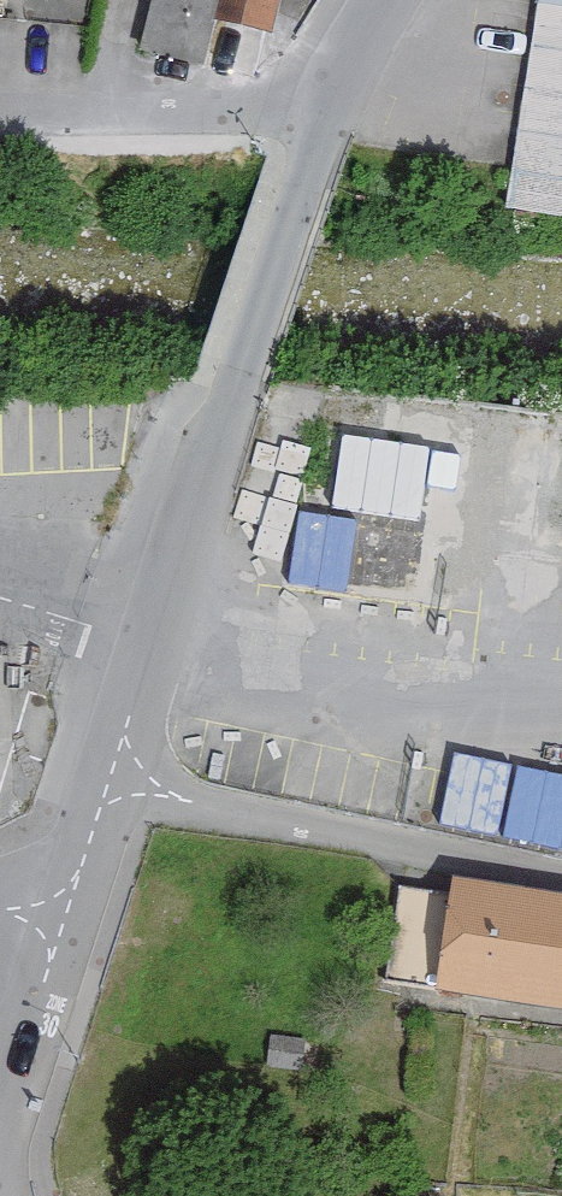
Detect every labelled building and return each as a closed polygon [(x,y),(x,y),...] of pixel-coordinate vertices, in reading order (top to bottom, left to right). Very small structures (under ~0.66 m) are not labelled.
[(136,57),(219,78),(232,36),(268,45),(280,0),(150,0),(136,57)] [(509,213),(561,220),(561,0),(538,0),(509,213)] [(368,509),(429,517),(437,456),(362,446),(354,507),(308,501),(298,576),(359,584),(368,509)] [(530,758),(515,829),(561,839),(561,764),(530,758)] [(451,891),(437,1000),(561,1017),(561,906),(451,891)] [(300,1049),(269,1046),(267,1074),(298,1076),(300,1049)]
